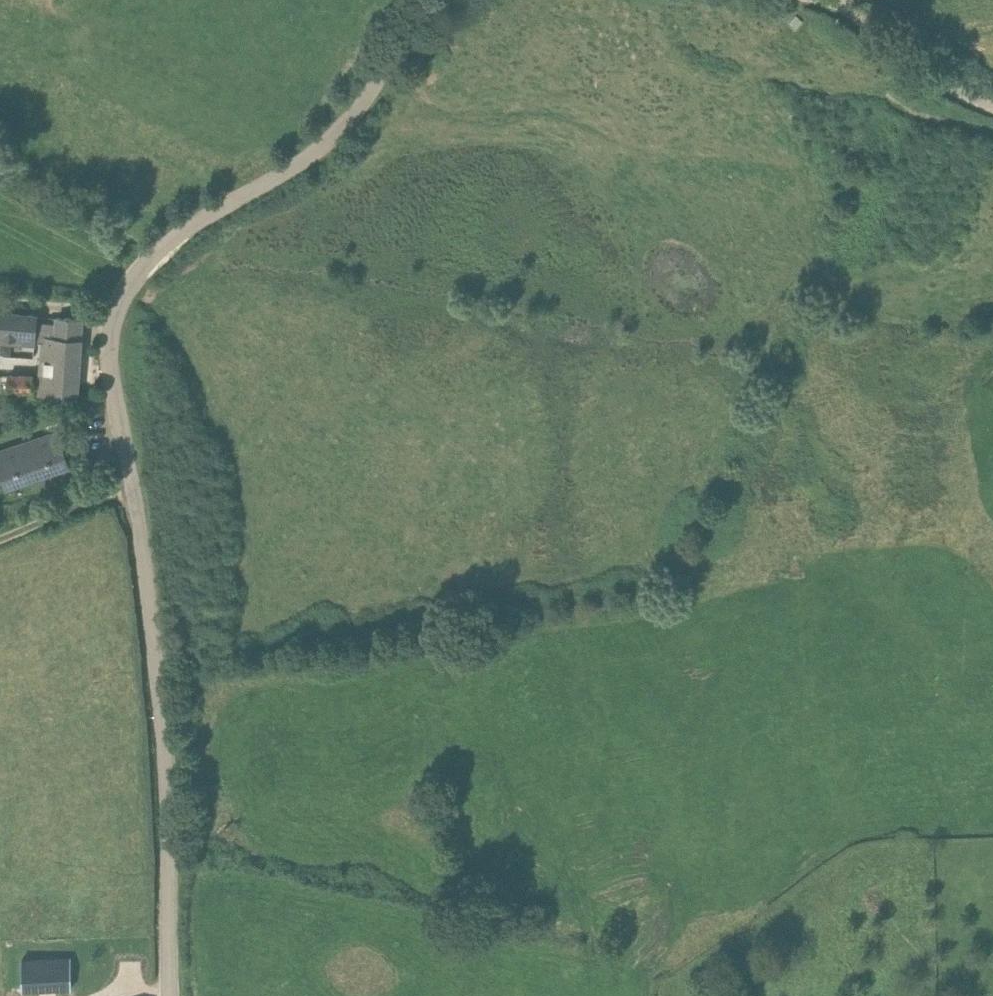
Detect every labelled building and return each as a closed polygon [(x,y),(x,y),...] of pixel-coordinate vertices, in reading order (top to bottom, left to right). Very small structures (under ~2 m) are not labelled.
[(38,315),(0,313),(0,340),(42,343),(39,395),(75,398),(78,368),(80,318),(57,317),(56,322),(38,321),(38,315)] [(33,376),(7,376),(7,391),(33,392),(33,376)] [(59,431),(0,451),(0,473),(5,487),(70,465),(59,431)] [(22,958),(22,991),(72,989),(72,956),(22,958)]
